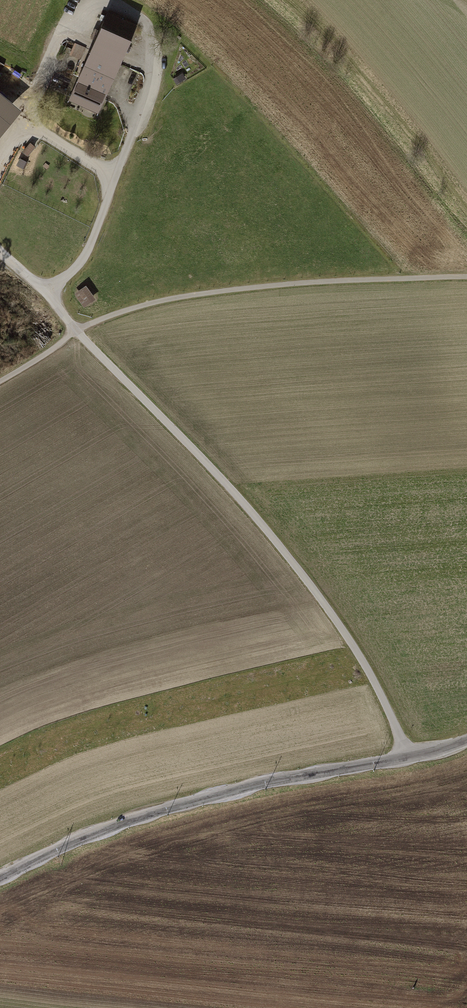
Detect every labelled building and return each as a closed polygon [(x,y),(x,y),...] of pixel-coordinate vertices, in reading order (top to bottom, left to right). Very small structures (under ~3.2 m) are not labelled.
[(104,12),(87,49),(119,63),(136,26),(104,12)] [(119,63),(87,49),(67,96),(99,110),(119,63)] [(14,111),(0,99),(0,127),(14,111)] [(76,292),(85,306),(97,297),(88,284),(76,292)]
